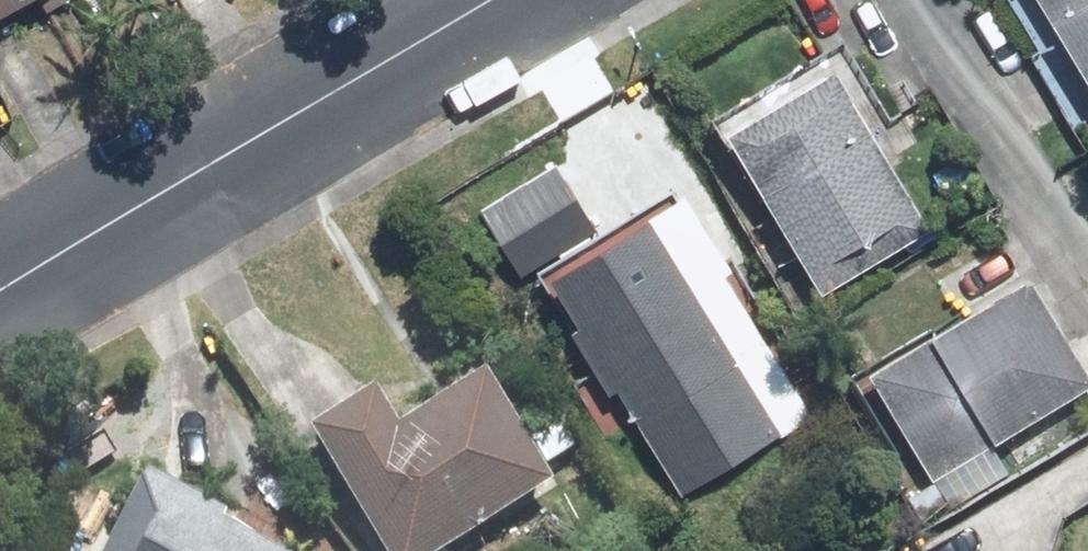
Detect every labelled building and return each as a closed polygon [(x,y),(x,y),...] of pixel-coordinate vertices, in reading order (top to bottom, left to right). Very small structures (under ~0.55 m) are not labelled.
[(39,0),(0,0),(0,24),(39,0)] [(1087,100),(1087,0),(1027,0),(1087,100)] [(826,72),(717,139),(817,301),(927,234),(826,72)] [(552,168),(476,215),(518,282),(594,234),(552,168)] [(674,201),(541,285),(678,499),(811,415),(674,201)] [(861,380),(944,515),(1009,475),(994,452),(1087,394),(1087,390),(1021,281),(861,380)] [(301,442),(370,550),(455,550),(553,489),(483,379),(388,439),(364,402),(301,442)] [(102,550),(256,550),(262,538),(137,478),(102,550)]
